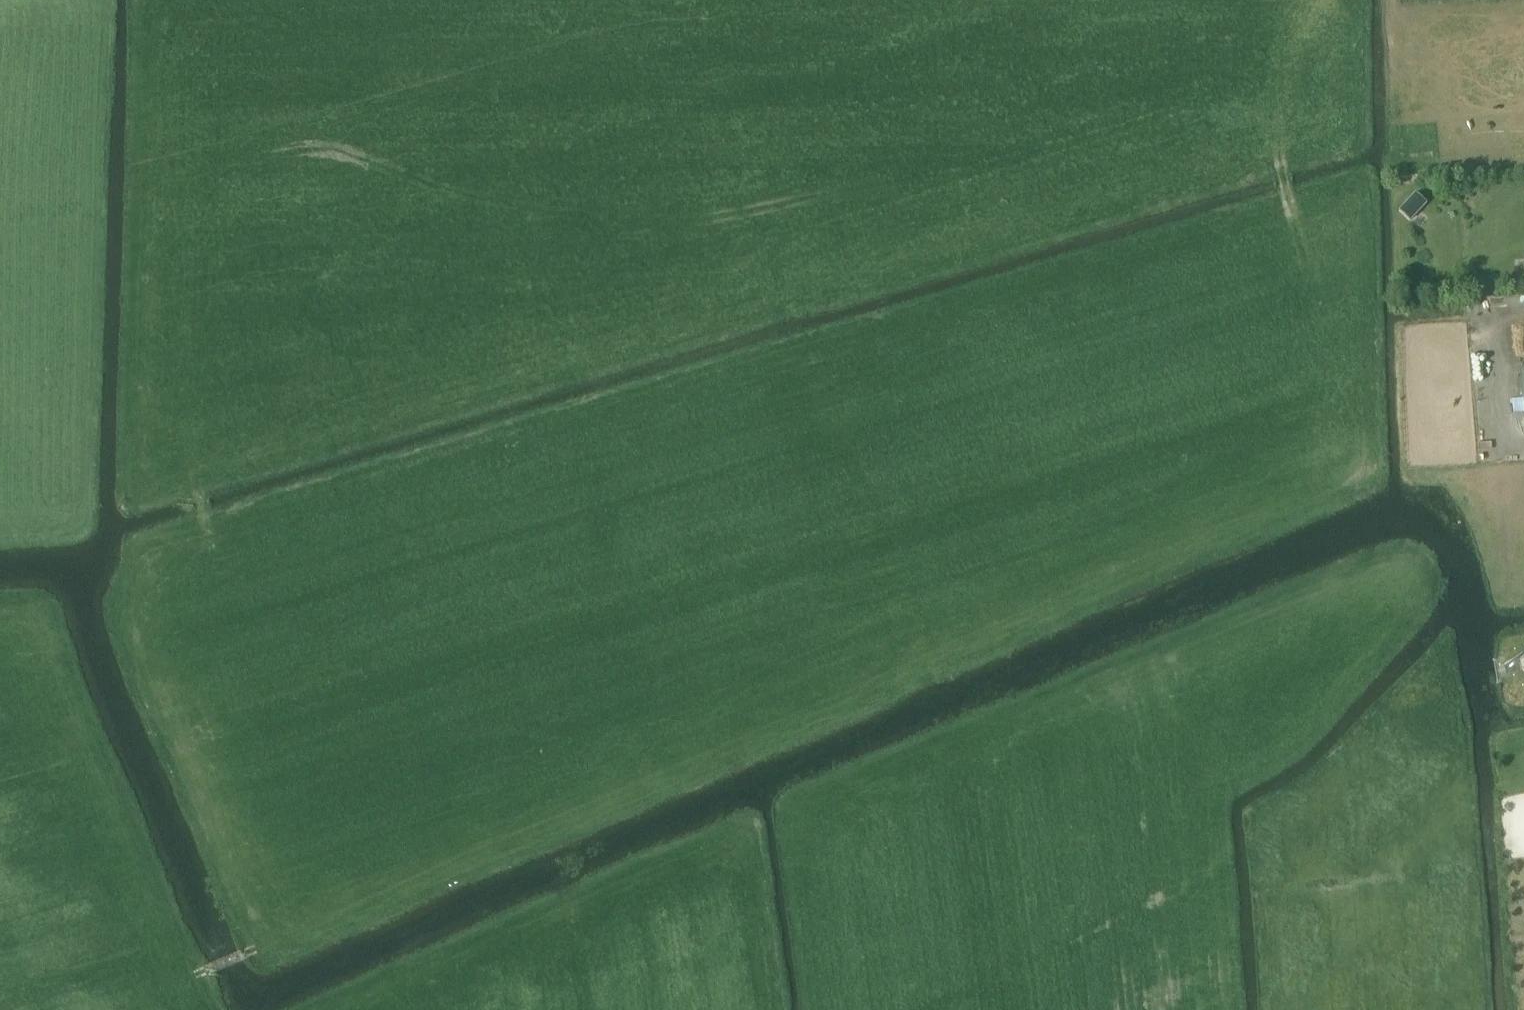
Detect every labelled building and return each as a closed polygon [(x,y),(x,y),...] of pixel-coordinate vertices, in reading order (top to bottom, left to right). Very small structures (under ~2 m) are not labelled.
[(1421,189),(1403,207),(1415,219),(1433,201),(1421,189)]
